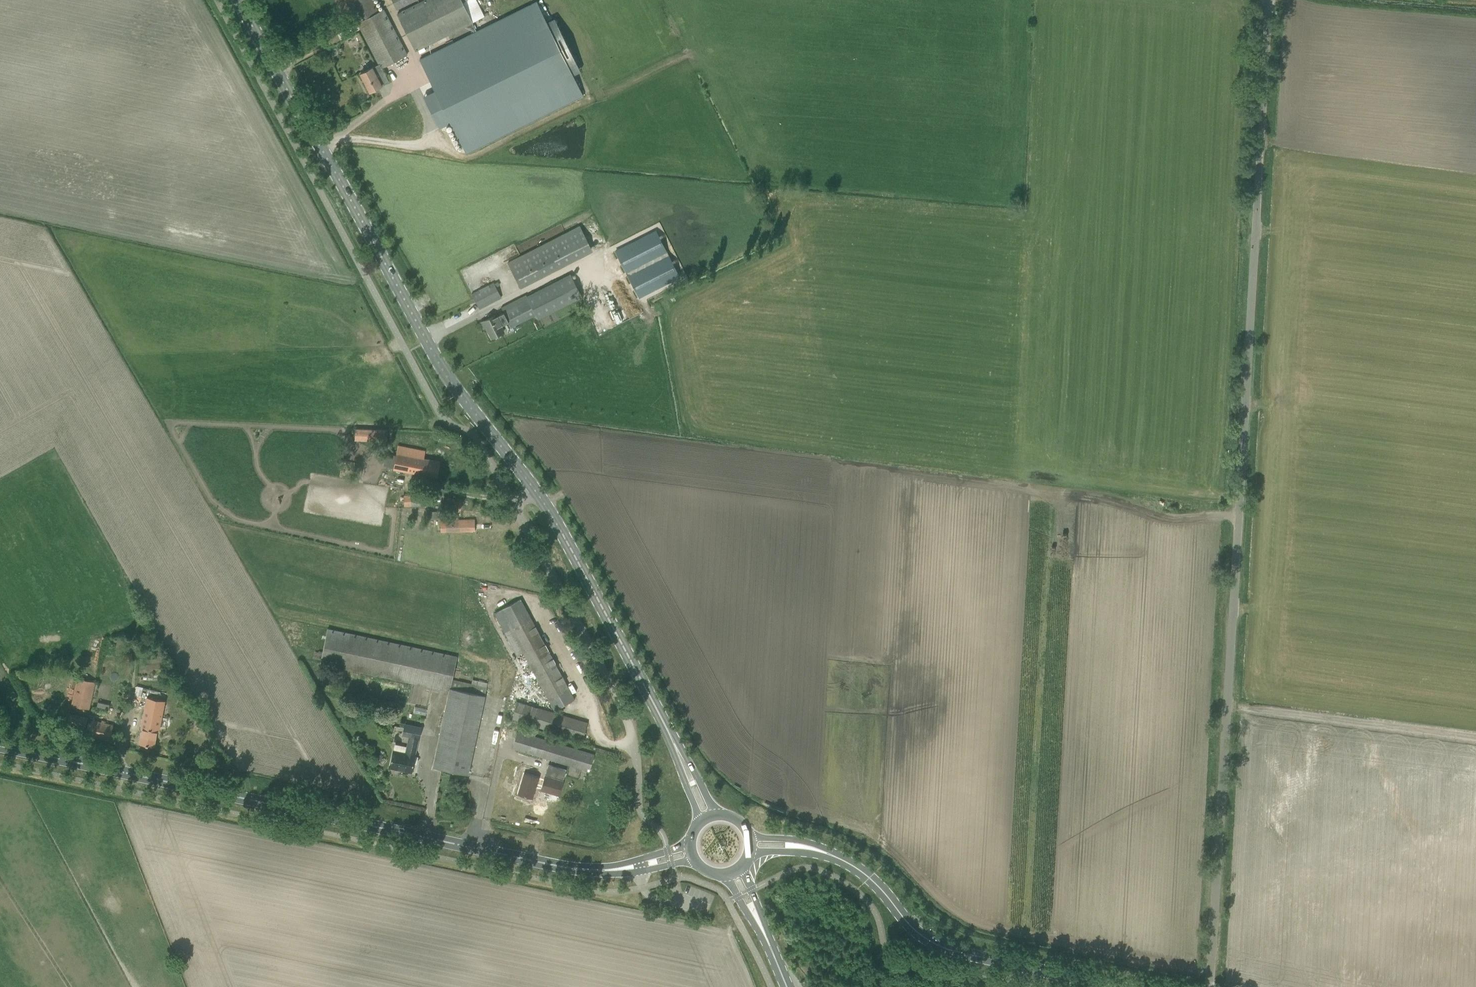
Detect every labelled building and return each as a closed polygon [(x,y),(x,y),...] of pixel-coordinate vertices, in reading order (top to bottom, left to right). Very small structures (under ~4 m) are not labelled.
[(370,92),(381,86),(381,85),(389,81),(382,69),(408,56),(384,9),(378,12),(372,0),(346,0),(353,15),(349,17),(353,25),(356,24),(357,27),(359,26),(379,64),(360,73),(361,75),(370,92)] [(397,10),(417,0),(392,0),(397,10)] [(396,13),(415,52),(461,29),(470,25),(472,24),(473,23),(473,22),(463,2),(468,0),(423,0),(396,13)] [(472,24),(470,25),(474,33),(420,60),(440,101),(429,107),(439,128),(451,122),(466,153),(583,96),(566,61),(574,58),(561,32),(553,35),(536,1),(491,24),(476,31),(472,24)] [(519,286),(520,288),(593,250),(580,226),(508,263),(519,285),(519,286)] [(657,231),(615,253),(626,274),(668,252),(657,231)] [(670,256),(628,278),(639,299),(681,278),(670,256)] [(544,286),(501,308),(504,313),(509,322),(512,328),(541,312),(544,317),(553,313),(553,312),(582,297),(570,274),(545,287),(544,286)] [(472,294),(479,309),(501,297),(494,282),(472,294)] [(486,327),(492,338),(501,334),(504,332),(501,326),(508,322),(506,318),(504,313),(498,316),(498,314),(481,322),(484,328),(486,327)] [(385,429),(370,429),(370,440),(384,441),(385,429)] [(398,445),(393,469),(437,478),(440,462),(424,459),(425,451),(398,445)] [(403,495),(404,507),(429,506),(429,501),(423,501),(422,494),(411,494),(411,495),(403,495)] [(399,496),(389,498),(391,508),(401,506),(399,496)] [(441,505),(461,510),(463,501),(443,497),(441,505)] [(437,511),(429,511),(429,519),(438,519),(437,511)] [(441,522),(441,534),(475,531),(475,520),(441,522)] [(537,679),(554,711),(575,699),(521,599),(494,613),(517,656),(523,653),(534,673),(530,675),(533,681),(537,679)] [(315,650),(313,658),(321,660),(320,664),(427,687),(426,689),(439,692),(440,690),(449,692),(433,766),(468,774),(487,683),(472,680),(472,684),(452,679),(457,656),(328,628),(323,652),(315,650)] [(132,653),(122,654),(122,663),(131,662),(131,660),(133,660),(132,653)] [(72,705),(89,709),(96,682),(78,678),(72,705)] [(143,728),(140,743),(154,746),(157,731),(159,731),(159,729),(162,717),(164,704),(146,701),(141,728),(143,728)] [(522,723),(582,741),(588,723),(524,703),(518,701),(511,722),(521,725),(522,723)] [(66,729),(84,733),(87,717),(69,714),(66,729)] [(88,736),(110,740),(113,725),(91,720),(88,736)] [(390,767),(411,772),(415,755),(421,726),(404,723),(402,735),(409,737),(406,753),(393,751),(390,767)] [(517,731),(512,748),(567,765),(570,766),(569,769),(580,772),(581,769),(589,771),(594,755),(517,731)] [(533,797),(539,799),(541,790),(558,794),(565,769),(548,764),(545,778),(538,777),(524,773),(518,794),(533,798),(533,797)]
